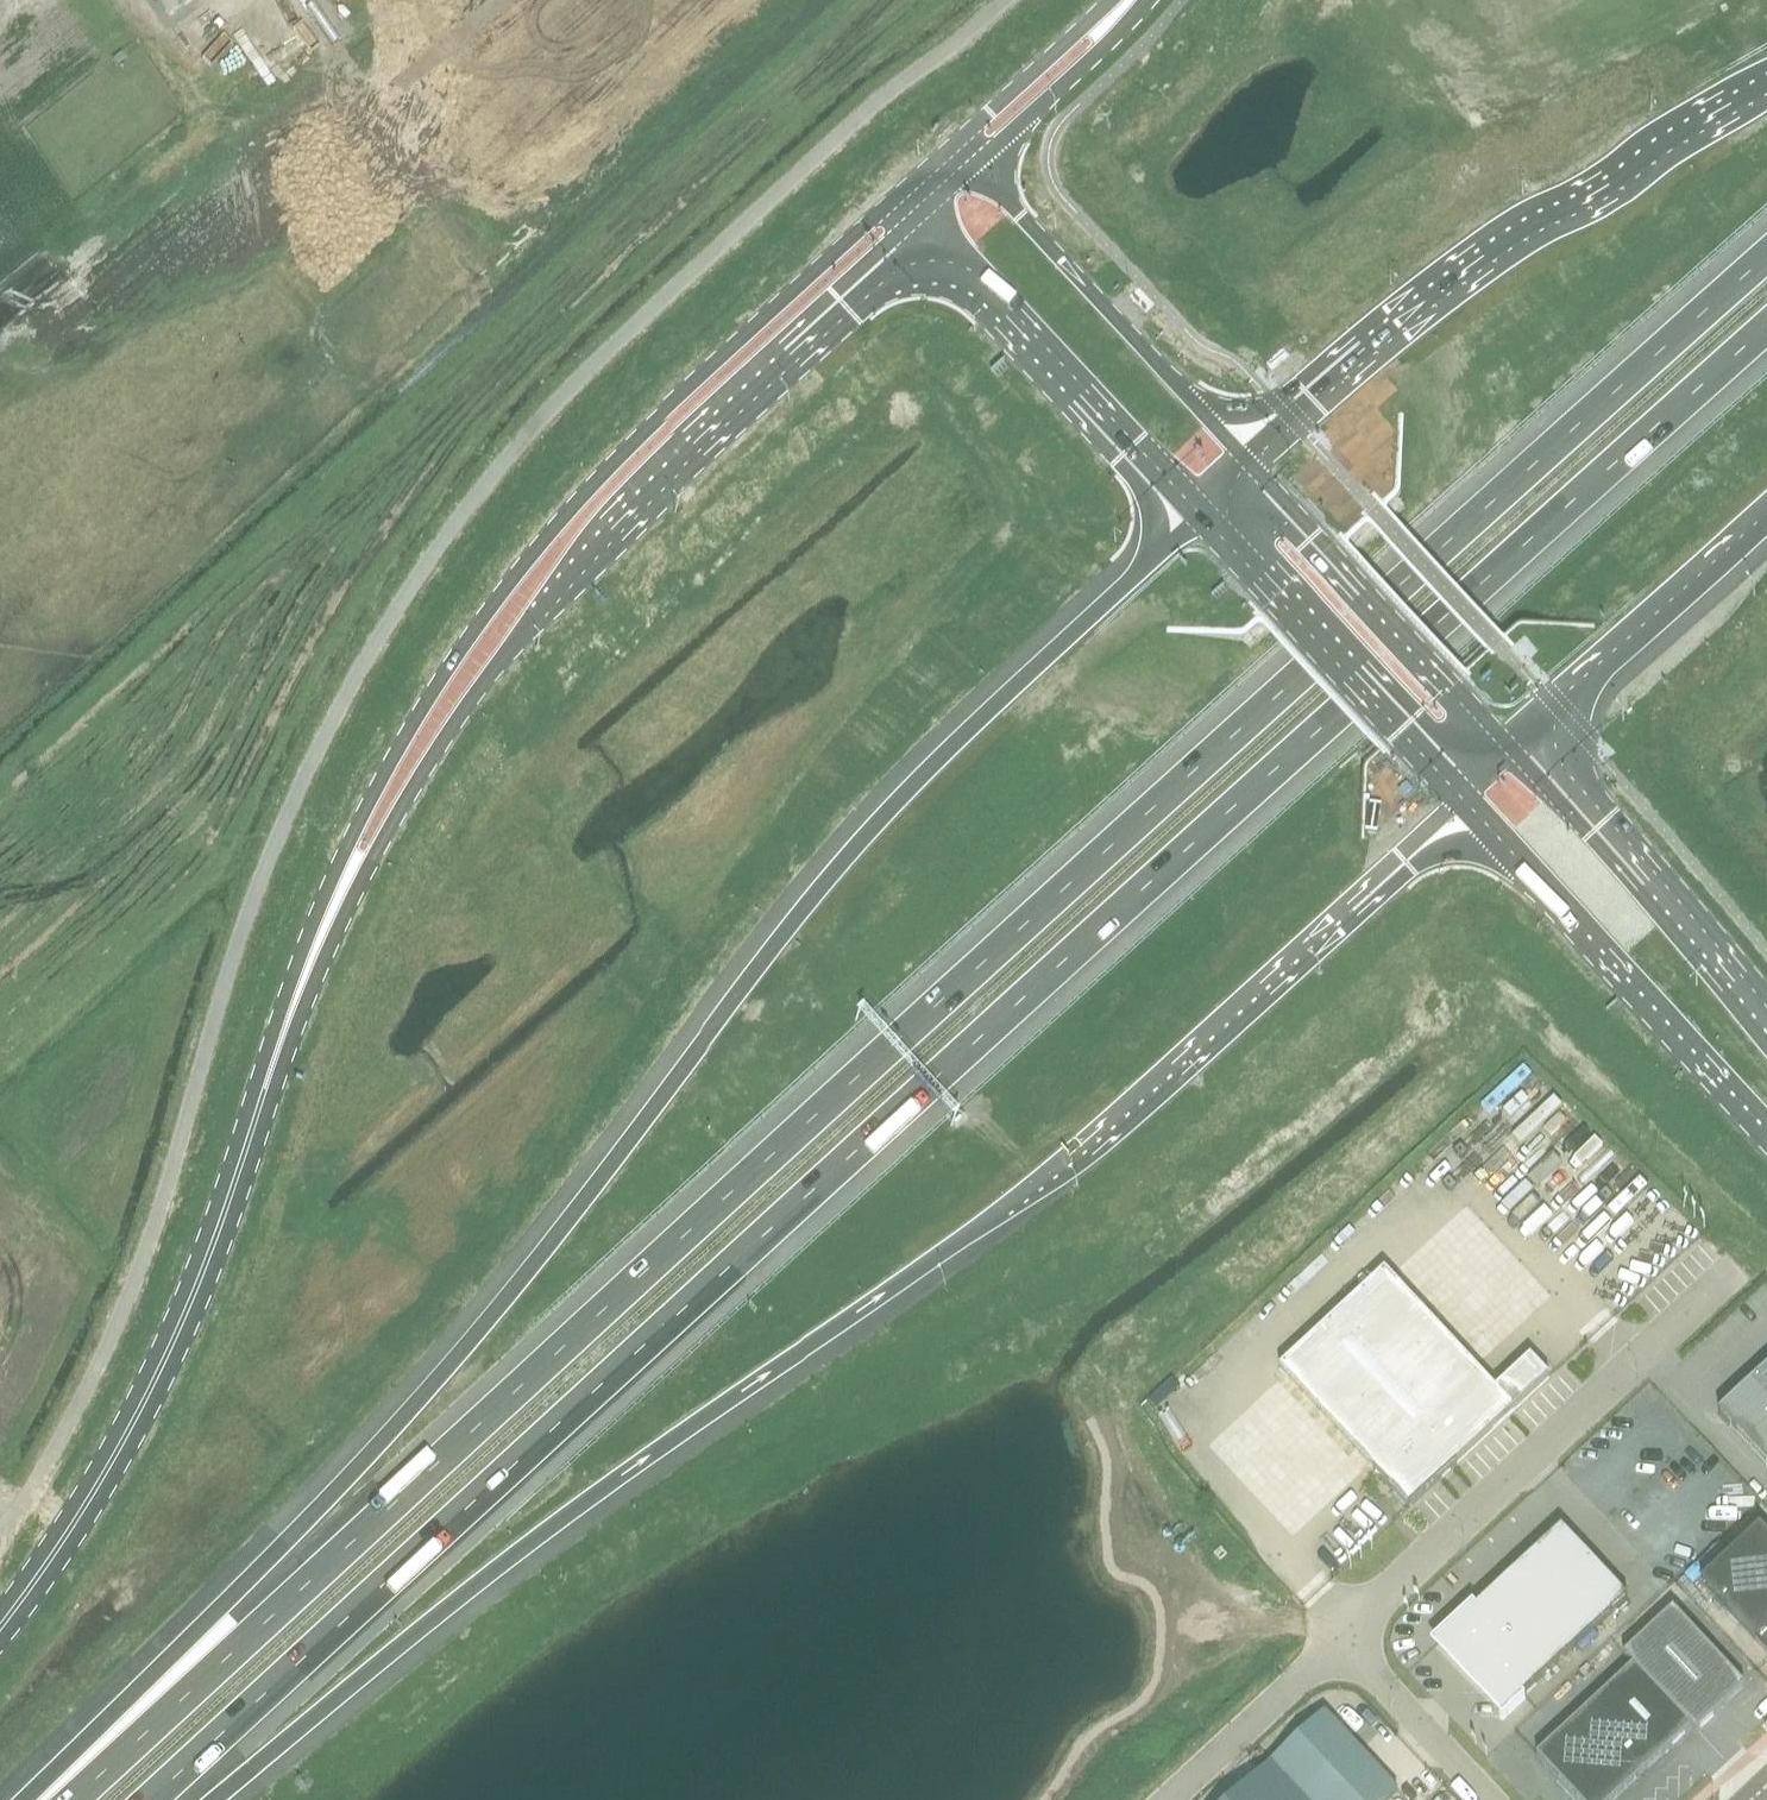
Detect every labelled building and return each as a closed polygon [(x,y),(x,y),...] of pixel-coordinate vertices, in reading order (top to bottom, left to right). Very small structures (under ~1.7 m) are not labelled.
[(165,16),(189,0),(154,0),(165,16)] [(192,8),(221,57),(236,48),(247,66),(270,53),(263,40),(317,8),(312,0),(206,0),(192,8)] [(1529,1120),(1556,1091),(1546,1082),(1520,1112),(1529,1120)] [(1572,1144),(1592,1131),(1568,1095),(1548,1108),(1572,1144)] [(1554,1137),(1536,1159),(1547,1168),(1566,1146),(1554,1137)] [(1632,1170),(1616,1148),(1589,1168),(1605,1190),(1632,1170)] [(1385,1270),(1279,1368),(1409,1507),(1550,1377),(1531,1356),(1495,1389),(1385,1270)] [(1719,1413),(1766,1465),(1766,1368),(1719,1413)] [(1473,1610),(1439,1642),(1504,1711),(1500,1715),(1503,1718),(1525,1697),(1524,1695),(1628,1597),(1562,1527),(1477,1607),(1473,1603),(1470,1606),(1473,1610)] [(1760,1527),(1701,1582),(1766,1653),(1766,1534),(1760,1527)] [(1537,1755),(1578,1799),(1608,1799),(1635,1774),(1638,1777),(1691,1727),(1695,1732),(1745,1686),(1673,1609),(1624,1655),(1634,1665),(1537,1755)] [(1230,1799),(1388,1799),(1398,1791),(1325,1712),(1275,1758),(1272,1761),(1230,1799)]
